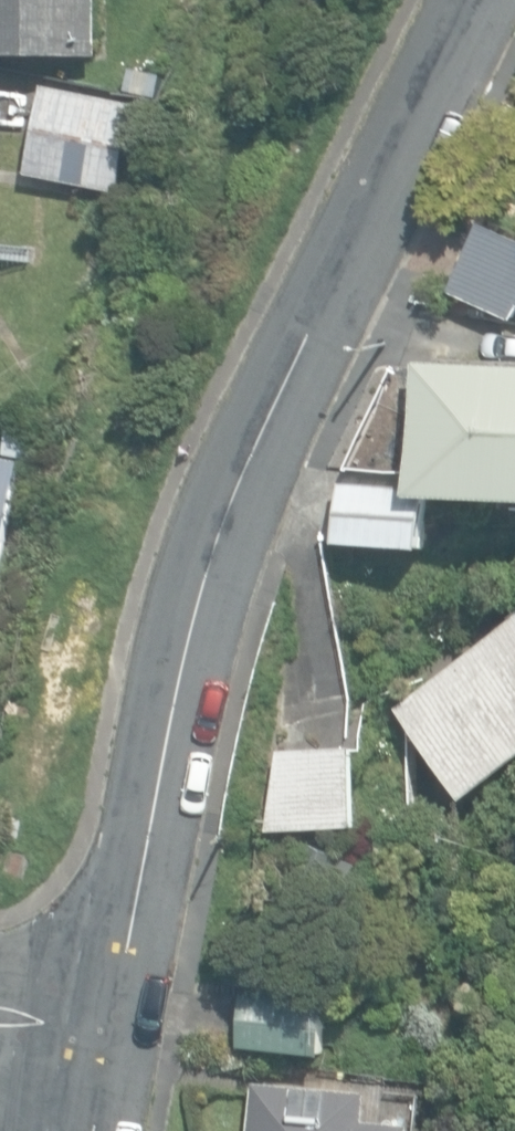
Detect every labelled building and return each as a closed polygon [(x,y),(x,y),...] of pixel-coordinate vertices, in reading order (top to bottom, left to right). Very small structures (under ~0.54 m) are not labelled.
[(102,58),(102,0),(0,0),(0,58),(102,58)] [(123,90),(154,96),(158,71),(127,65),(123,90)] [(26,173),(118,192),(135,103),(43,85),(42,94),(33,92),(26,127),(35,129),(26,173)] [(482,223),(451,290),(514,320),(514,238),(482,223)] [(426,549),(430,493),(514,498),(514,362),(422,356),(414,489),(345,485),(341,544),(426,549)] [(26,460),(0,454),(0,584),(26,460)] [(470,800),(514,766),(514,619),(399,708),(470,800)] [(273,761),(276,832),(364,828),(361,757),(273,761)] [(281,885),(342,913),(364,865),(303,837),(281,885)] [(241,1048),(325,1055),(329,1001),(246,994),(241,1048)] [(416,1123),(367,1120),(369,1089),(255,1080),(252,1130),(416,1130),(416,1123)]
